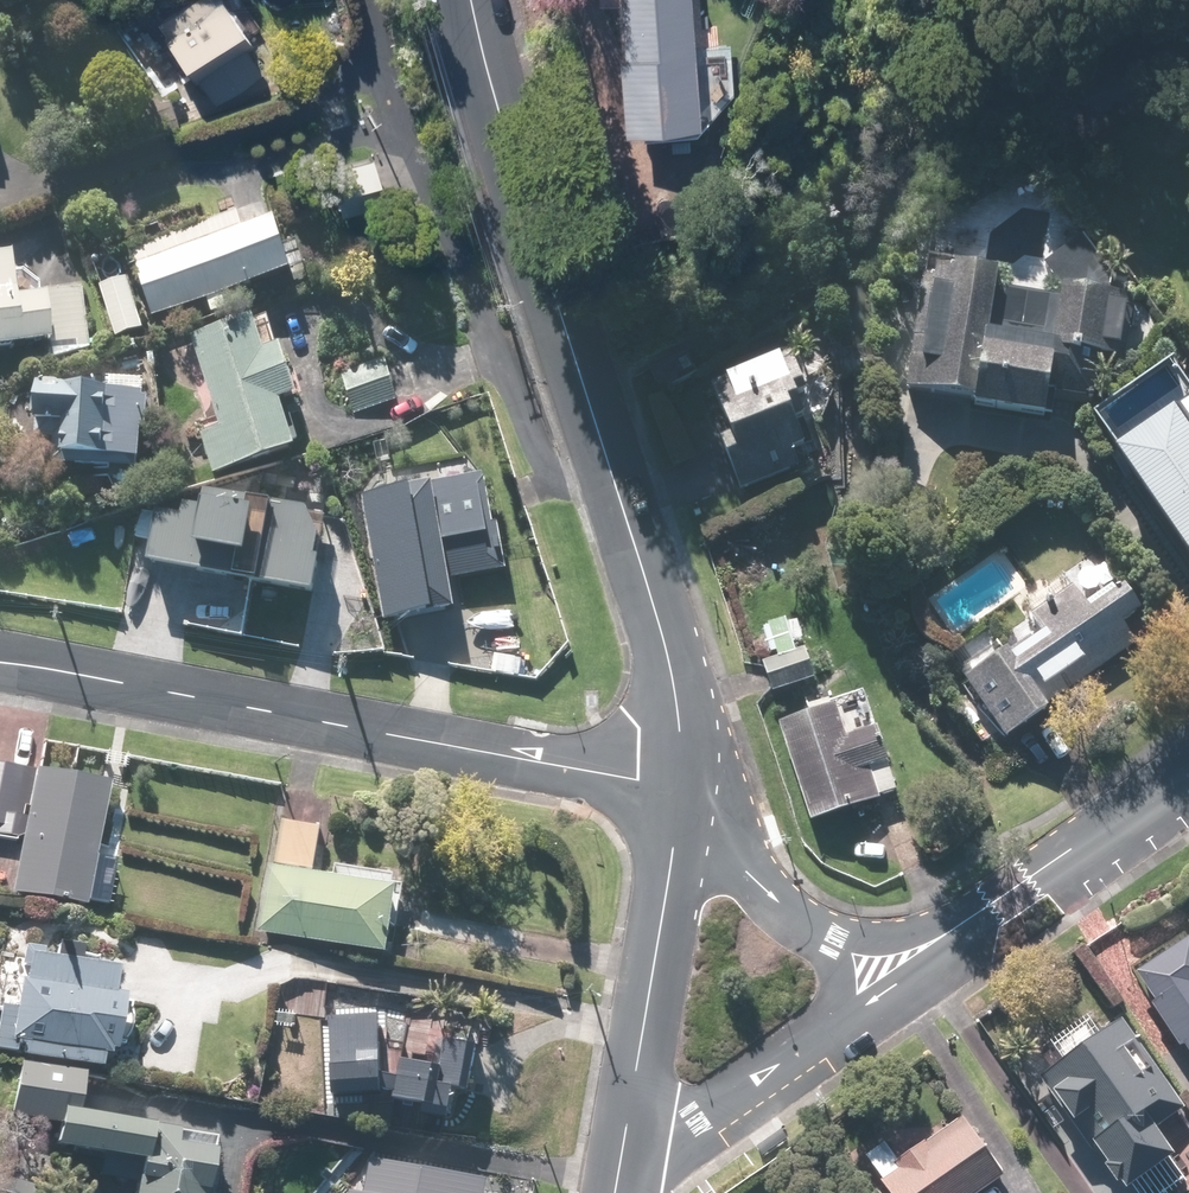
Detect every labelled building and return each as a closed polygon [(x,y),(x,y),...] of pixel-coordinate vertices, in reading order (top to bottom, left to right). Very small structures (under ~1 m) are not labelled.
[(221,0),(184,0),(160,16),(214,96),(263,63),(221,0)] [(699,0),(632,0),(645,125),(711,119),(699,0)] [(291,215),(144,263),(162,314),(308,266),(291,215)] [(1118,289),(1120,275),(1088,234),(1052,263),(1069,285),(1068,293),(1011,285),(1013,269),(933,258),(915,384),(1059,404),(1060,395),(1102,401),(1109,350),(1126,352),(1135,291),(1118,289)] [(49,335),(51,351),(95,346),(88,288),(25,296),(19,251),(0,253),(0,341),(49,335)] [(136,278),(107,285),(120,335),(149,328),(136,278)] [(263,313),(198,335),(229,426),(208,433),(222,471),(308,442),(293,398),(311,392),(293,342),(275,348),(263,313)] [(388,358),(340,373),(352,413),(401,398),(388,358)] [(798,358),(711,387),(745,488),(811,466),(805,447),(826,440),(798,358)] [(152,387),(49,381),(46,433),(60,434),(58,460),(147,466),(152,387)] [(1122,442),(1188,545),(1188,400),(1122,442)] [(494,474),(372,495),(393,615),(463,602),(459,577),(510,568),(494,474)] [(169,510),(161,558),(326,586),(336,533),(333,533),(319,505),(217,488),(214,503),(195,500),(193,514),(169,510)] [(1009,731),(1139,642),(1127,625),(1153,608),(1136,583),(1122,592),(1115,582),(1092,598),(1081,582),(1008,632),(1018,646),(972,676),(1009,731)] [(844,703),(788,721),(819,818),(904,791),(883,726),(854,736),(844,703)] [(0,765),(0,835),(21,838),(13,886),(111,902),(118,859),(95,855),(107,782),(0,765)] [(270,860),(261,930),(394,947),(403,879),(318,868),(323,825),(285,820),(280,861),(270,860)] [(1144,967),(1188,1037),(1188,938),(1144,967)] [(0,1028),(0,1045),(106,1062),(108,1045),(122,1047),(132,988),(118,986),(122,962),(30,948),(21,1005),(4,1002),(0,1028)] [(449,1059),(408,1055),(391,1034),(389,1019),(388,1013),(323,1016),(328,1102),(393,1099),(458,1107),(461,1080),(472,1081),(477,1039),(451,1036),(449,1059)] [(1126,1017),(1045,1073),(1094,1144),(1104,1136),(1135,1181),(1182,1149),(1162,1121),(1187,1103),(1126,1017)] [(157,1124),(157,1119),(81,1109),(86,1071),(21,1062),(14,1115),(61,1121),(59,1141),(141,1152),(136,1192),(207,1192),(208,1187),(213,1188),(219,1146),(178,1141),(180,1127),(157,1124)] [(898,1192),(973,1192),(1010,1168),(969,1110),(959,1116),(955,1110),(925,1130),(929,1136),(882,1170),(898,1192)] [(373,1159),(367,1192),(493,1192),(495,1181),(373,1159)]
